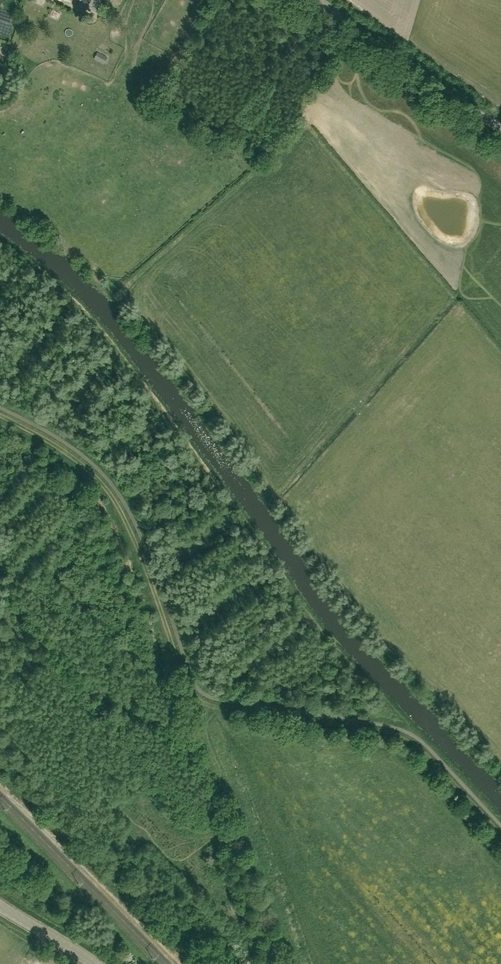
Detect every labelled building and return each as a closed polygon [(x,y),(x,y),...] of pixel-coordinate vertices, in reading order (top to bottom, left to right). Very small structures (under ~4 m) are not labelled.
[(96,13),(101,0),(79,0),(77,5),(96,13)] [(98,48),(96,55),(107,58),(110,52),(98,48)] [(175,811),(170,817),(178,824),(183,817),(175,811)]
